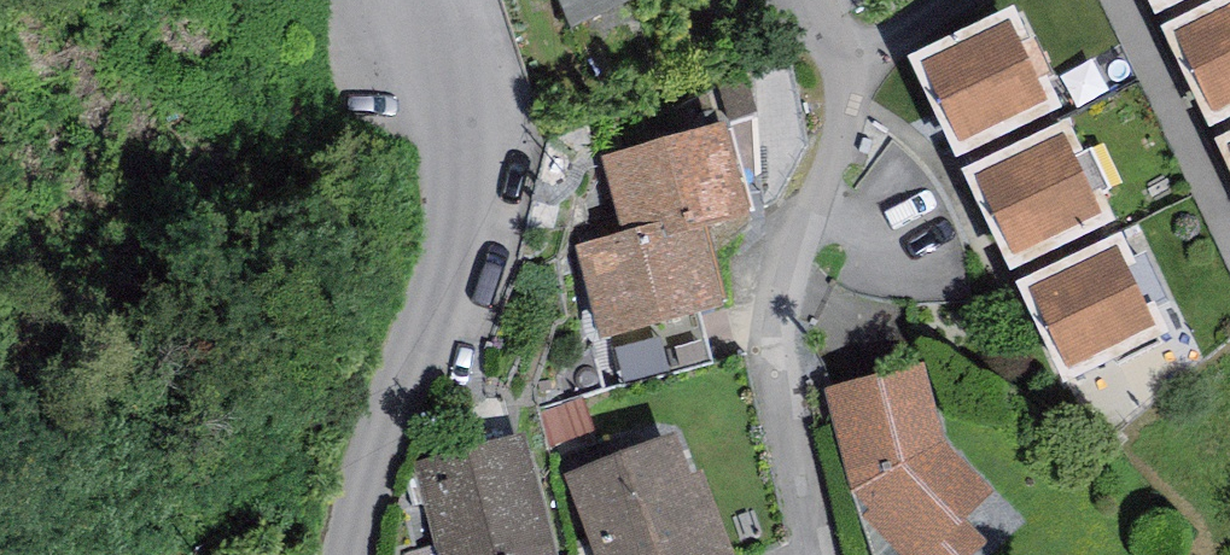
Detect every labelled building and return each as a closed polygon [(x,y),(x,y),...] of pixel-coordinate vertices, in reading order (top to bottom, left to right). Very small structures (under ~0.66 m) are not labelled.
[(574,29),(641,0),(561,0),(574,29)] [(1176,26),(1214,107),(1229,99),(1229,0),(1176,26)] [(1011,17),(923,59),(962,140),(1050,98),(1011,17)] [(725,122),(601,156),(622,232),(642,227),(646,242),(702,227),(750,214),(725,122)] [(1063,131),(975,173),(1014,254),(1102,212),(1063,131)] [(622,232),(575,244),(601,339),(610,337),(623,385),(712,361),(699,310),(723,304),(702,227),(646,242),(642,227),(622,232)] [(1117,245),(1029,287),(1068,367),(1156,325),(1117,245)] [(823,389),(852,493),(874,554),(970,554),(987,540),(964,519),(992,491),(944,441),(924,363),(823,389)] [(411,461),(438,554),(560,554),(526,430),(411,461)] [(565,472),(596,554),(736,554),(703,469),(693,472),(677,430),(565,472)]
